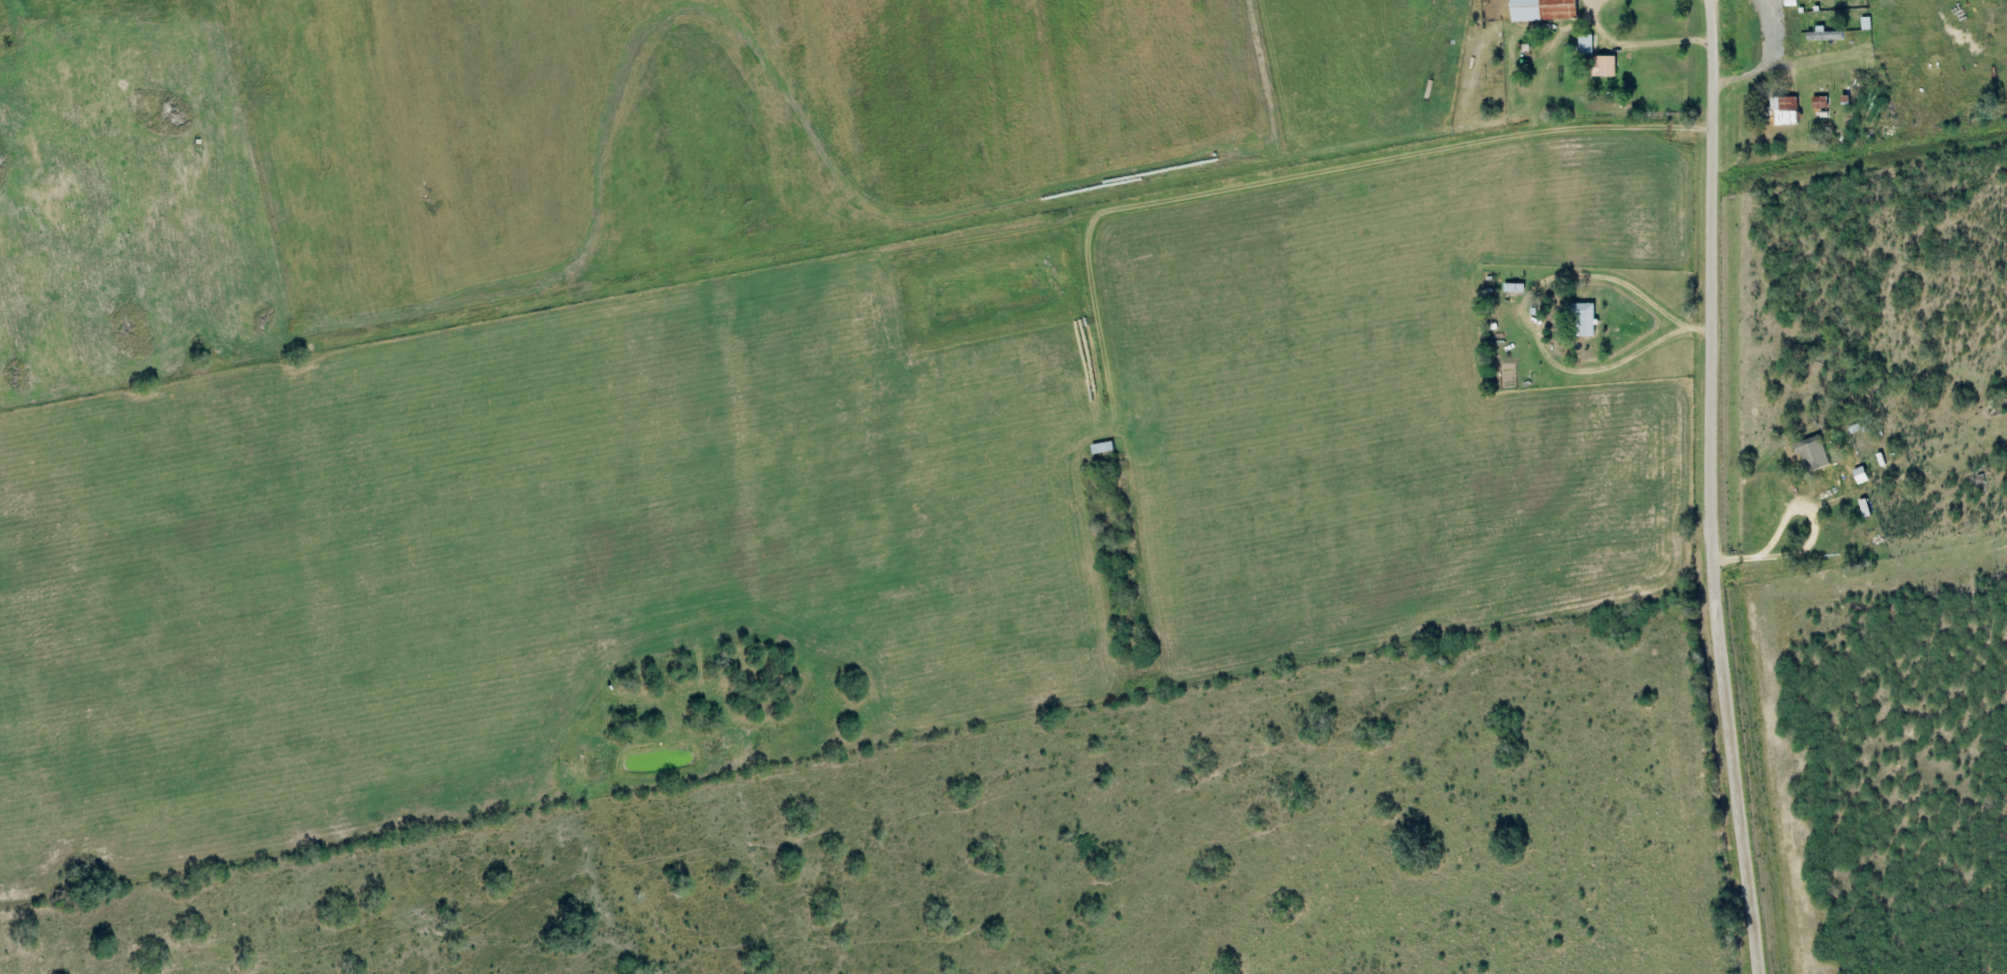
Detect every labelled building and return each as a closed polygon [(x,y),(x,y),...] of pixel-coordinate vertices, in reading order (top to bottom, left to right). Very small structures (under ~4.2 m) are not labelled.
[(1513,22),(1576,21),(1575,0),(1512,0),(1513,22)] [(1826,33),(1826,27),(1818,27),(1818,33),(1809,33),(1809,42),(1845,41),(1844,32),(1826,33)] [(1580,54),(1594,55),(1594,36),(1580,36),(1580,54)] [(1617,78),(1617,57),(1596,57),(1596,77),(1617,78)] [(1799,126),(1799,99),(1773,99),(1773,111),(1779,111),(1779,126),(1799,126)] [(1525,294),(1526,285),(1506,284),(1505,293),(1525,294)] [(1576,337),(1596,337),(1596,305),(1575,305),(1576,337)] [(1808,474),(1830,467),(1820,437),(1798,444),(1808,474)] [(1869,482),(1866,468),(1855,470),(1858,485),(1869,482)]
